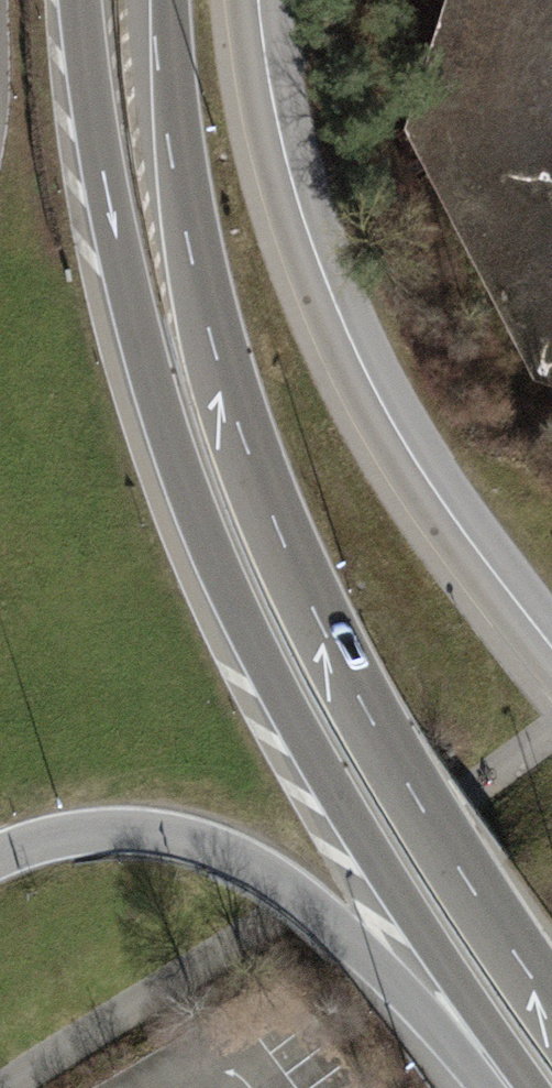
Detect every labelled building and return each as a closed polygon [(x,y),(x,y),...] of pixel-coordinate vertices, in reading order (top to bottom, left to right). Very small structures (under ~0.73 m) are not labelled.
[(394,133),(526,397),(551,406),(551,0),(437,0),(394,133)]
